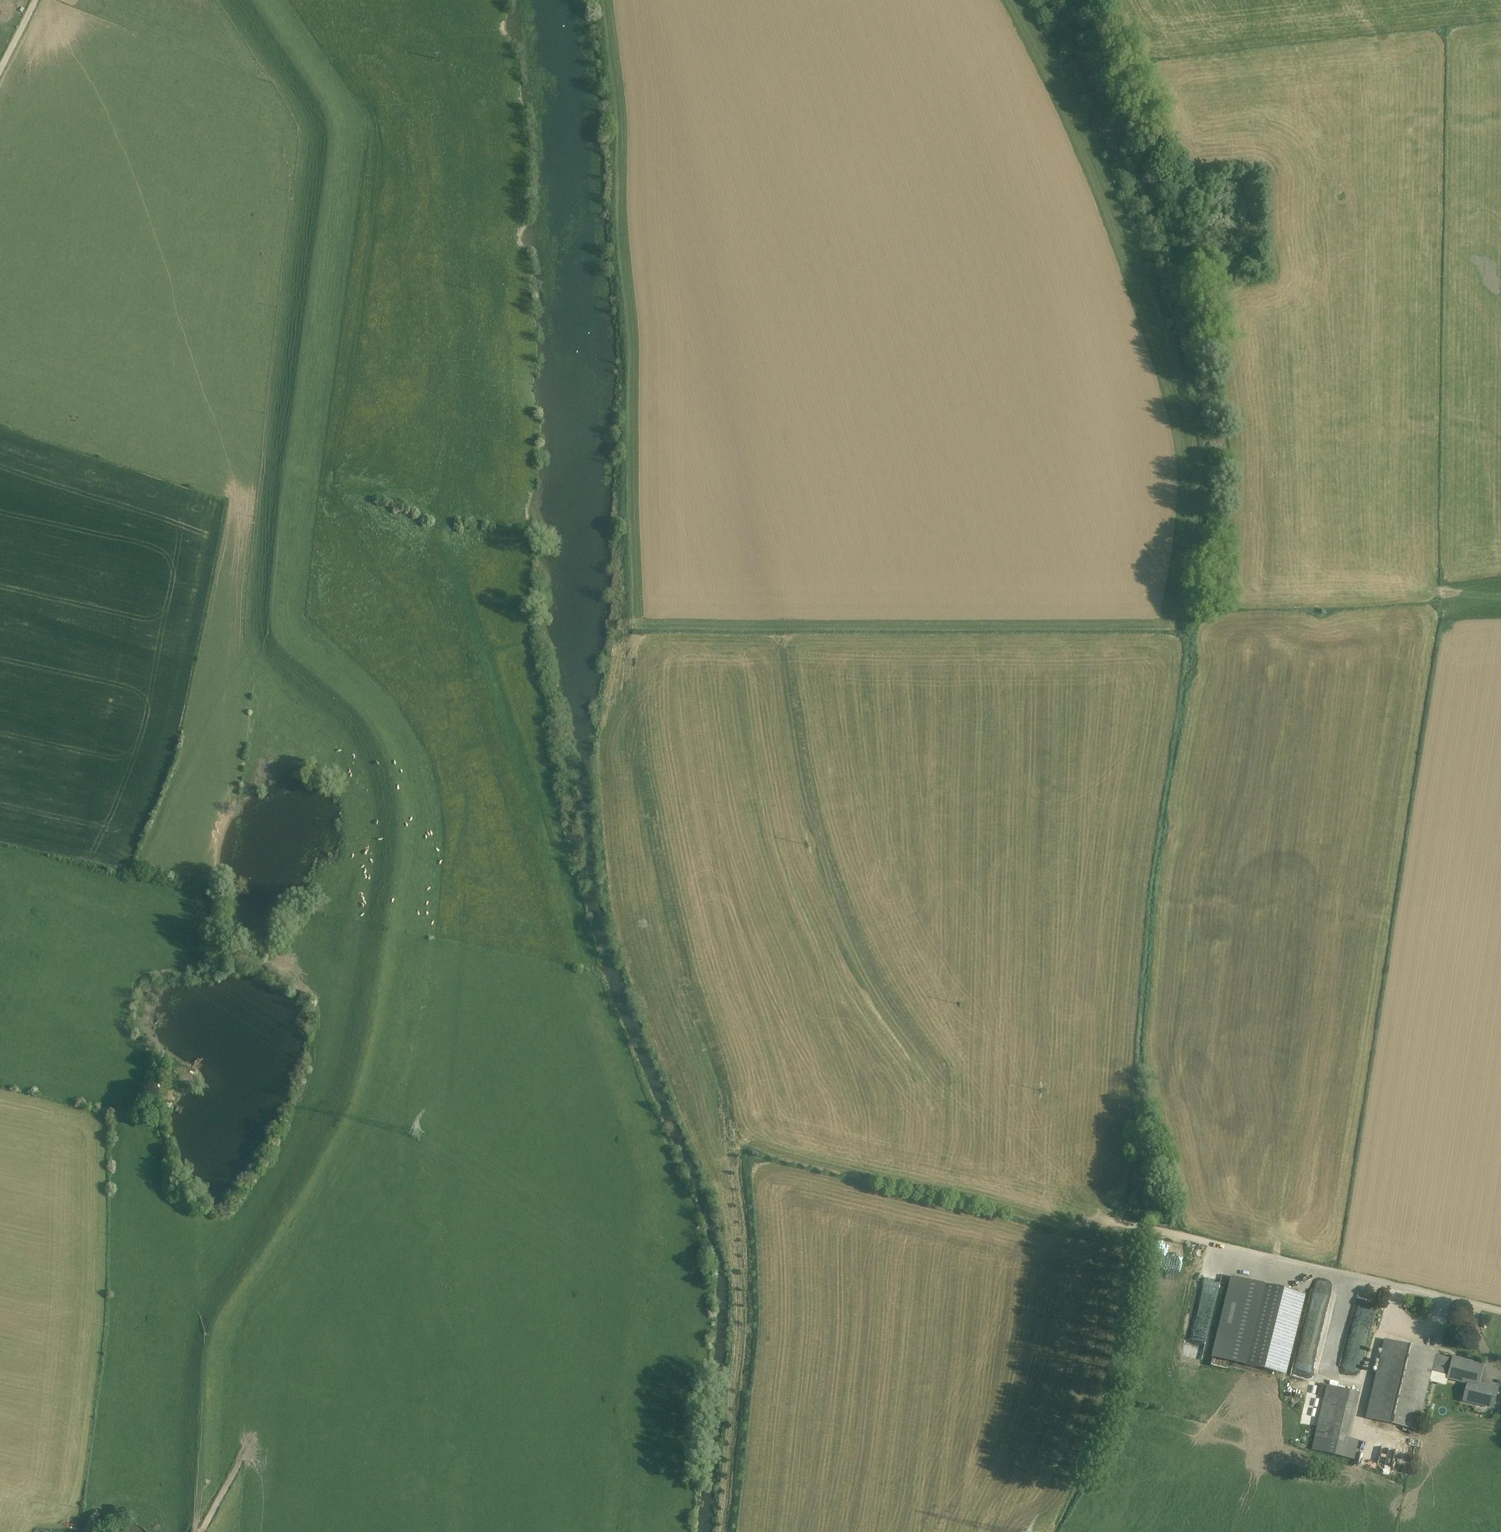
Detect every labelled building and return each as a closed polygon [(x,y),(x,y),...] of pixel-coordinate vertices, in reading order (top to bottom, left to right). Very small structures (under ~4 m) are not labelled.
[(39,20),(33,33),(41,37),(47,24),(39,20)] [(1365,1363),(1379,1292),(1341,1284),(1324,1365),(1340,1368),(1342,1358),(1365,1363)] [(1303,1295),(1263,1285),(1244,1364),(1284,1374),(1303,1295)] [(1435,1352),(1384,1340),(1365,1419),(1417,1431),(1431,1372),(1435,1355),(1435,1352)] [(1461,1360),(1452,1358),(1452,1359),(1435,1355),(1431,1372),(1448,1376),(1447,1380),(1448,1380),(1448,1378),(1468,1383),(1466,1392),(1488,1397),(1491,1387),(1479,1385),(1483,1365),(1468,1362),(1468,1363),(1461,1362),(1461,1360)] [(1359,1393),(1327,1385),(1324,1397),(1356,1405),(1359,1393)] [(1356,1405),(1324,1397),(1315,1436),(1347,1444),(1348,1439),(1356,1405)] [(1347,1444),(1315,1436),(1311,1450),(1354,1460),(1358,1441),(1348,1439),(1347,1444)] [(1388,1448),(1381,1446),(1377,1464),(1384,1465),(1388,1448)] [(1388,1448),(1384,1465),(1391,1467),(1396,1450),(1388,1448)]
